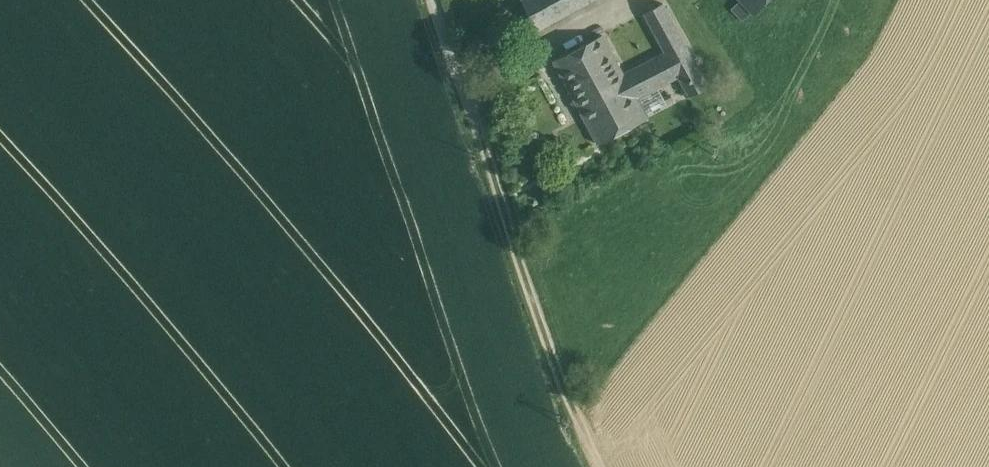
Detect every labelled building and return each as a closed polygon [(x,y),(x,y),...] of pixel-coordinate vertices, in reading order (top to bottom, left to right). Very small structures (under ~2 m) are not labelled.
[(538,30),(595,0),(522,0),(538,30)] [(755,12),(744,0),(740,0),(732,8),(745,21),(755,12)] [(755,12),(767,0),(744,0),(755,12)] [(708,87),(665,3),(647,12),(667,50),(679,73),(691,96),(708,87)] [(625,72),(604,32),(556,57),(598,139),(647,114),(637,94),(625,72)] [(667,50),(625,72),(637,94),(679,73),(667,50)] [(570,153),(562,138),(552,144),(560,159),(570,153)]
